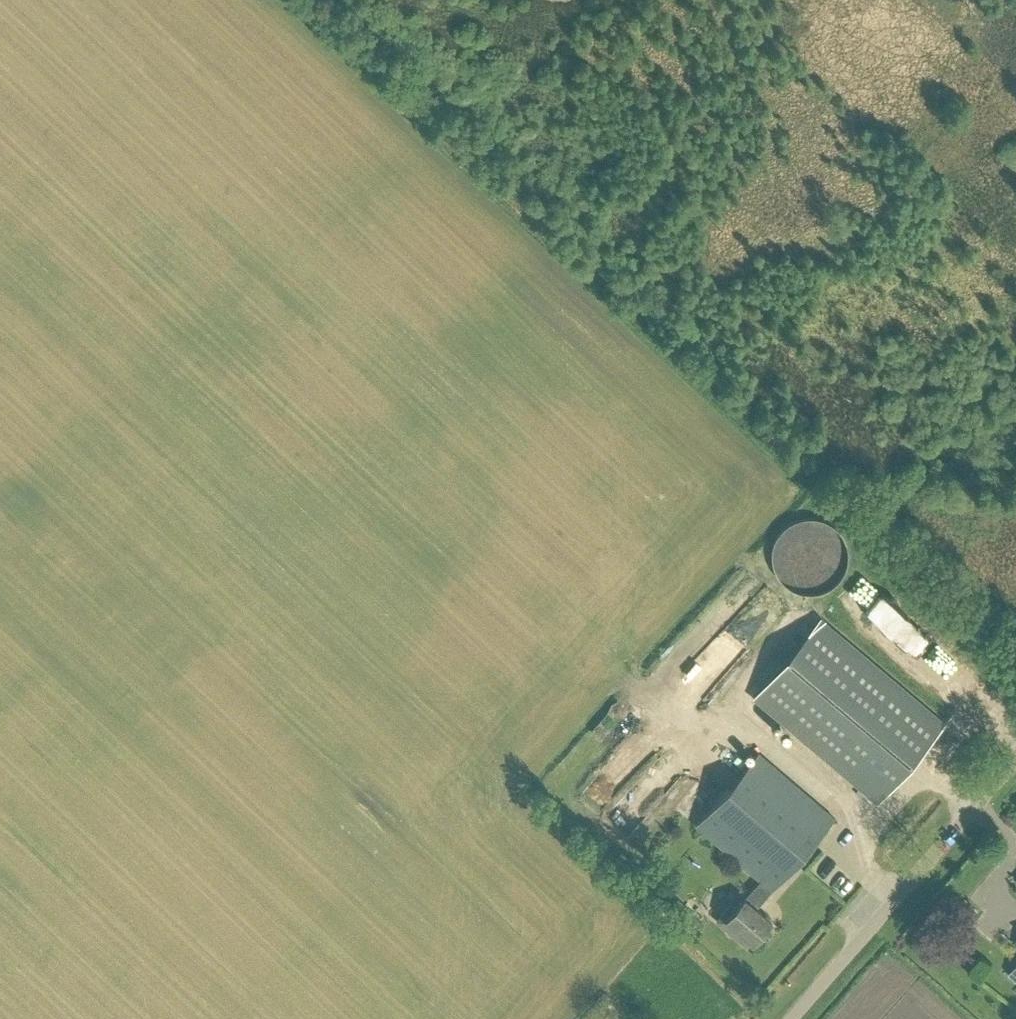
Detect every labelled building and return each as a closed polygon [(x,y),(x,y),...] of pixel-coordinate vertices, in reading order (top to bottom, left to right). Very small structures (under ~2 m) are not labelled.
[(877,798),(943,721),(821,618),(755,696),(877,798)] [(717,921),(744,945),(748,940),(751,943),(771,921),(756,908),(834,818),(758,752),(696,824),(757,877),(717,921)]
